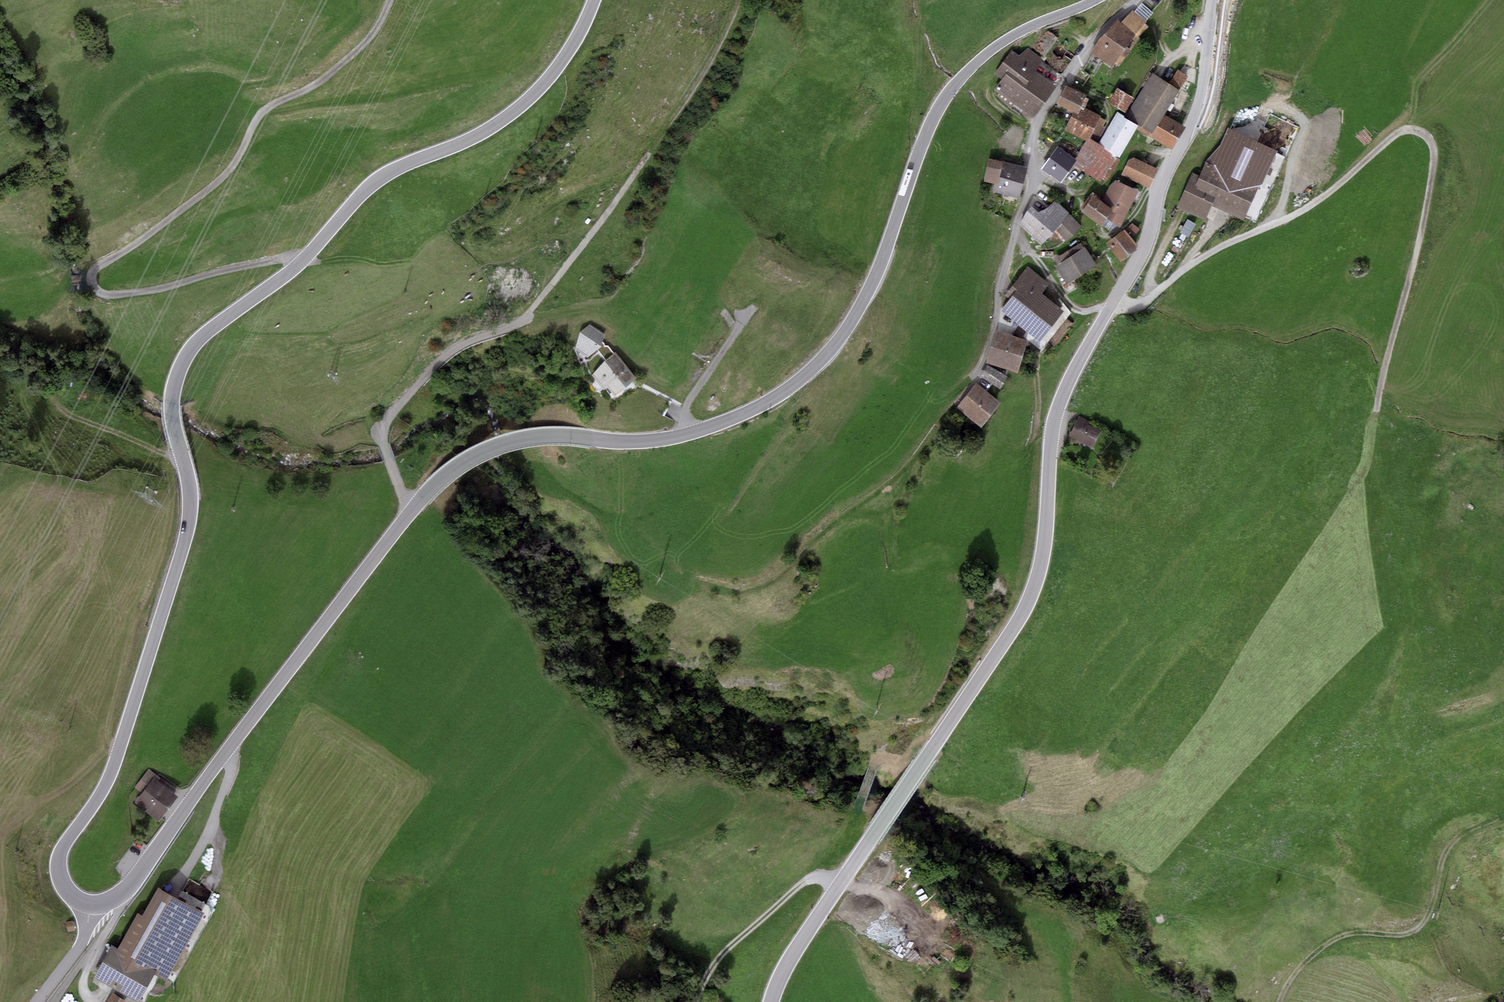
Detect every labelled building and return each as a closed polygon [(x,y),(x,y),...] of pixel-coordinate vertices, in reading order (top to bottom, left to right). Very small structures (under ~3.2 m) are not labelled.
[(1141,3),(1134,11),(1146,21),(1153,13),(1141,3)] [(1121,22),(1118,20),(1092,53),(1113,67),(1115,64),(1119,66),(1148,26),(1145,23),(1147,21),(1146,21),(1134,11),(1133,10),(1121,22)] [(1047,29),(1034,47),(1044,54),(1057,37),(1047,29)] [(1001,77),(992,89),(1033,118),(1058,85),(1036,69),(1043,58),(1028,48),(1018,55),(1011,50),(995,73),(1001,77)] [(1187,74),(1177,68),(1169,83),(1179,89),(1187,74)] [(1169,83),(1153,73),(1128,115),(1141,122),(1137,129),(1172,150),(1186,127),(1165,114),(1179,89),(1169,83)] [(1086,96),(1066,85),(1057,103),(1073,112),(1078,114),(1082,106),(1086,96)] [(1132,98),(1117,89),(1109,103),(1124,112),(1132,98)] [(1078,114),(1073,112),(1065,129),(1087,140),(1090,133),(1099,138),(1105,127),(1103,126),(1106,120),(1100,116),(1101,115),(1082,106),(1078,114)] [(1137,125),(1117,113),(1099,143),(1120,156),(1137,125)] [(1121,158),(1090,138),(1076,160),(1073,165),(1100,182),(1102,178),(1107,180),(1121,158)] [(1057,146),(1041,169),(1060,183),(1073,165),(1076,160),(1057,146)] [(1199,176),(1192,172),(1177,207),(1204,220),(1211,205),(1243,221),(1259,184),(1243,176),(1249,158),(1222,146),(1208,160),(1206,159),(1199,176)] [(1158,169),(1134,158),(1129,159),(1121,175),(1149,188),(1158,169)] [(1026,168),(989,159),(984,180),(994,182),(992,190),(1018,197),(1026,168)] [(1139,191),(1115,180),(1110,184),(1101,200),(1112,209),(1106,217),(1119,227),(1139,191)] [(1092,192),(1081,207),(1083,209),(1081,212),(1100,225),(1106,217),(1112,209),(1101,200),(1098,199),(1099,197),(1092,192)] [(1037,211),(1030,206),(1020,224),(1040,245),(1055,230),(1066,242),(1082,228),(1055,201),(1047,209),(1037,211)] [(1124,228),(1107,243),(1120,261),(1139,246),(1131,237),(1140,229),(1132,223),(1125,229),(1124,228)] [(1060,263),(1055,266),(1066,284),(1096,265),(1081,242),(1056,258),(1060,263)] [(1048,283),(1027,266),(1005,295),(1009,299),(1000,310),(1038,340),(1062,311),(1040,293),(1048,283)] [(604,333),(589,323),(579,331),(573,348),(586,357),(601,344),(604,333)] [(1027,339),(996,330),(986,362),(1017,371),(1027,339)] [(616,352),(590,373),(604,389),(608,385),(614,393),(635,376),(616,352)] [(1007,376),(987,364),(980,375),(1000,388),(1007,376)] [(1000,402),(976,383),(957,408),(981,427),(1000,402)] [(1089,420),(1079,415),(1068,436),(1091,448),(1100,432),(1087,424),(1089,420)] [(160,777),(148,768),(133,788),(139,793),(133,802),(158,820),(177,794),(157,780),(160,777)] [(112,944),(94,977),(139,1001),(140,1001),(156,974),(166,980),(204,913),(158,887),(142,916),(137,913),(118,948),(112,944)] [(67,932),(75,930),(72,919),(65,921),(67,932)]
